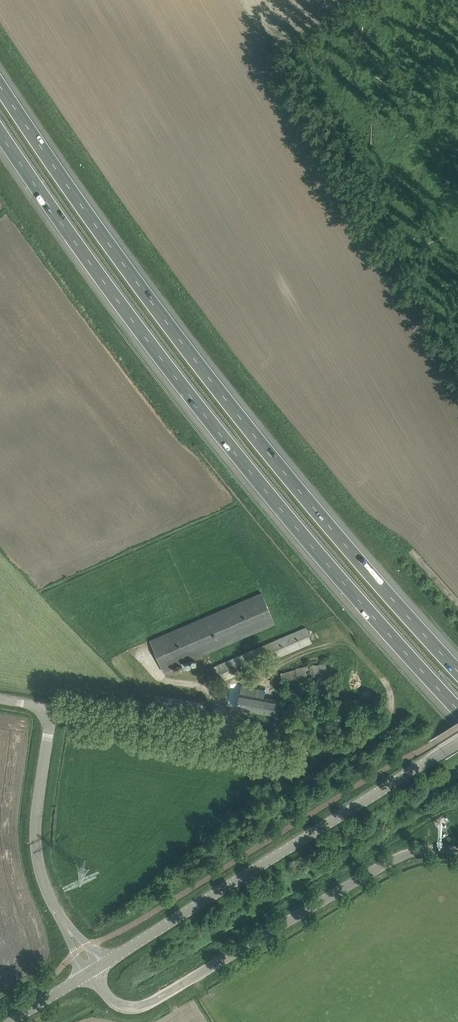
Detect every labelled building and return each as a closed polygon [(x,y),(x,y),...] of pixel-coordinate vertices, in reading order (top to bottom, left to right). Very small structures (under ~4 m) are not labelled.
[(151,640),(164,670),(275,623),(262,592),(151,640)] [(214,666),(220,681),(312,642),(306,627),(214,666)] [(336,675),(333,663),(326,665),(325,662),(315,665),(315,663),(296,668),(296,669),(281,672),(285,688),(336,675)] [(173,666),(164,670),(166,675),(175,671),(173,666)] [(229,705),(237,707),(274,714),(277,699),(264,696),(265,690),(233,684),(229,705)]
